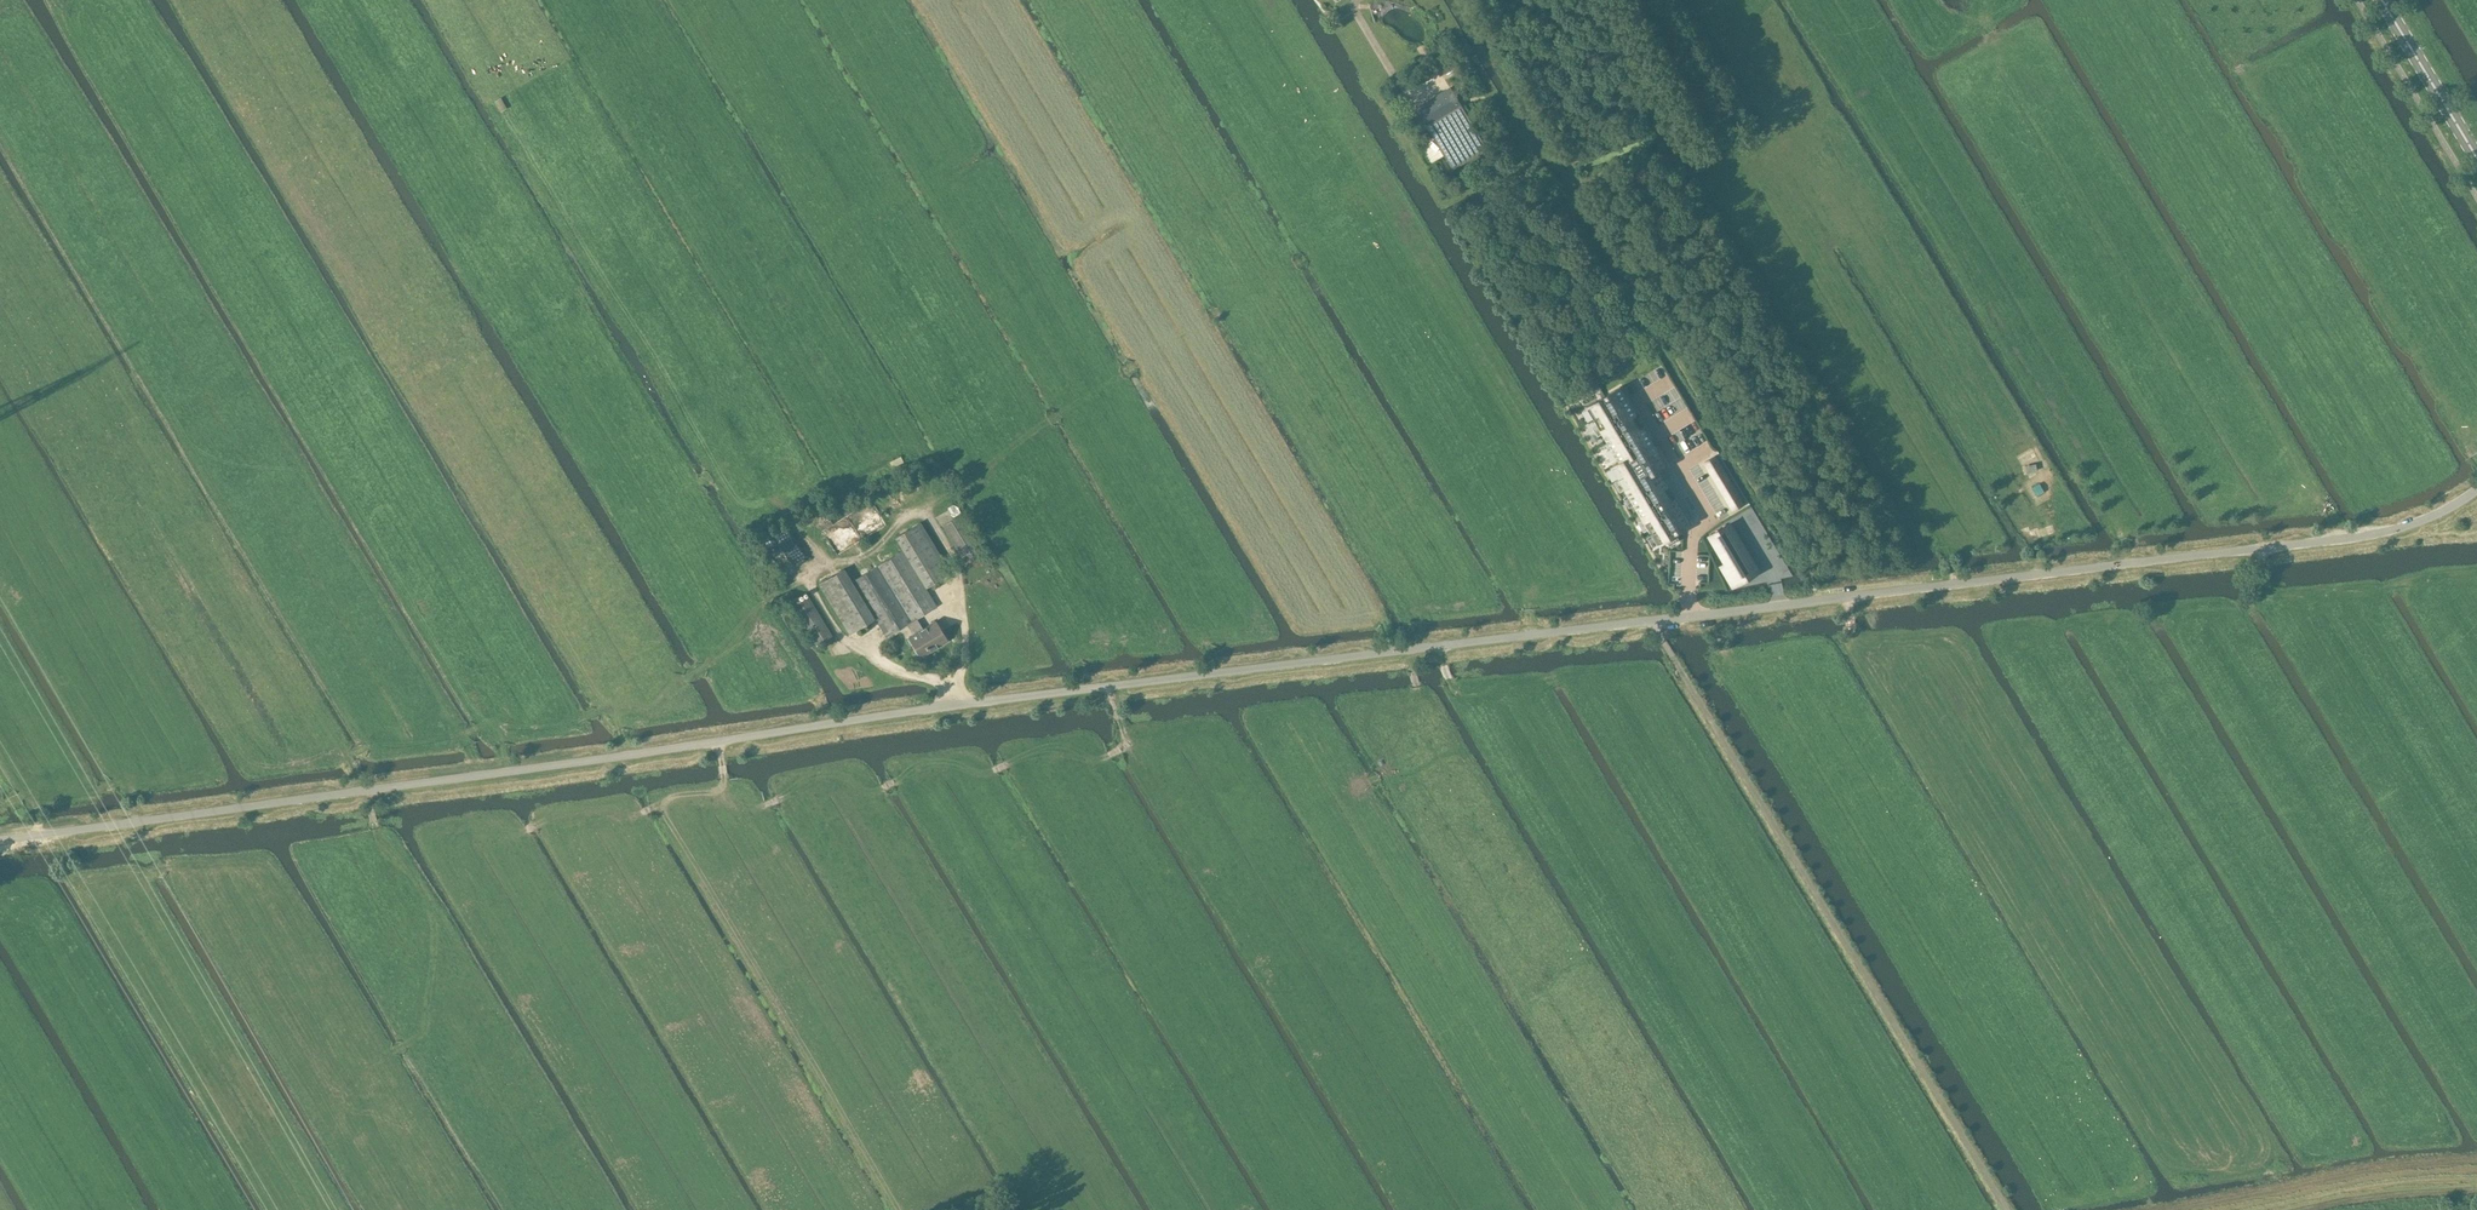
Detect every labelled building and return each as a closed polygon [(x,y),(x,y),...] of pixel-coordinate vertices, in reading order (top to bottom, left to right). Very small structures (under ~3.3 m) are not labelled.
[(1449,89),(1416,108),(1453,170),(1486,151),(1489,149),(1452,87),(1449,89)] [(1620,386),(1587,406),(1619,461),(1611,466),(1653,535),(1659,545),(1684,530),(1683,528),(1691,523),(1675,498),(1671,500),(1664,488),(1667,486),(1668,485),(1659,470),(1667,465),(1644,426),(1643,427),(1640,429),(1632,416),(1636,414),(1637,414),(1620,386)] [(1716,455),(1704,462),(1734,511),(1745,504),(1716,455)] [(2039,483),(2031,488),(2037,497),(2045,492),(2039,483)] [(942,526),(961,557),(979,546),(960,515),(942,526)] [(903,550),(877,566),(911,621),(916,618),(936,606),(925,587),(950,572),(920,522),(895,537),(903,550)] [(1730,523),(1709,536),(1726,563),(1734,577),(1755,565),(1730,523)] [(906,624),(911,621),(877,566),(852,581),(844,568),(819,584),(849,634),(875,618),(886,637),(906,624)] [(797,597),(790,601),(816,645),(832,636),(808,596),(800,601),(797,597)] [(916,618),(911,621),(929,652),(947,640),(935,621),(922,629),(916,618)] [(911,622),(906,624),(913,634),(908,637),(920,657),(929,652),(911,622)]
